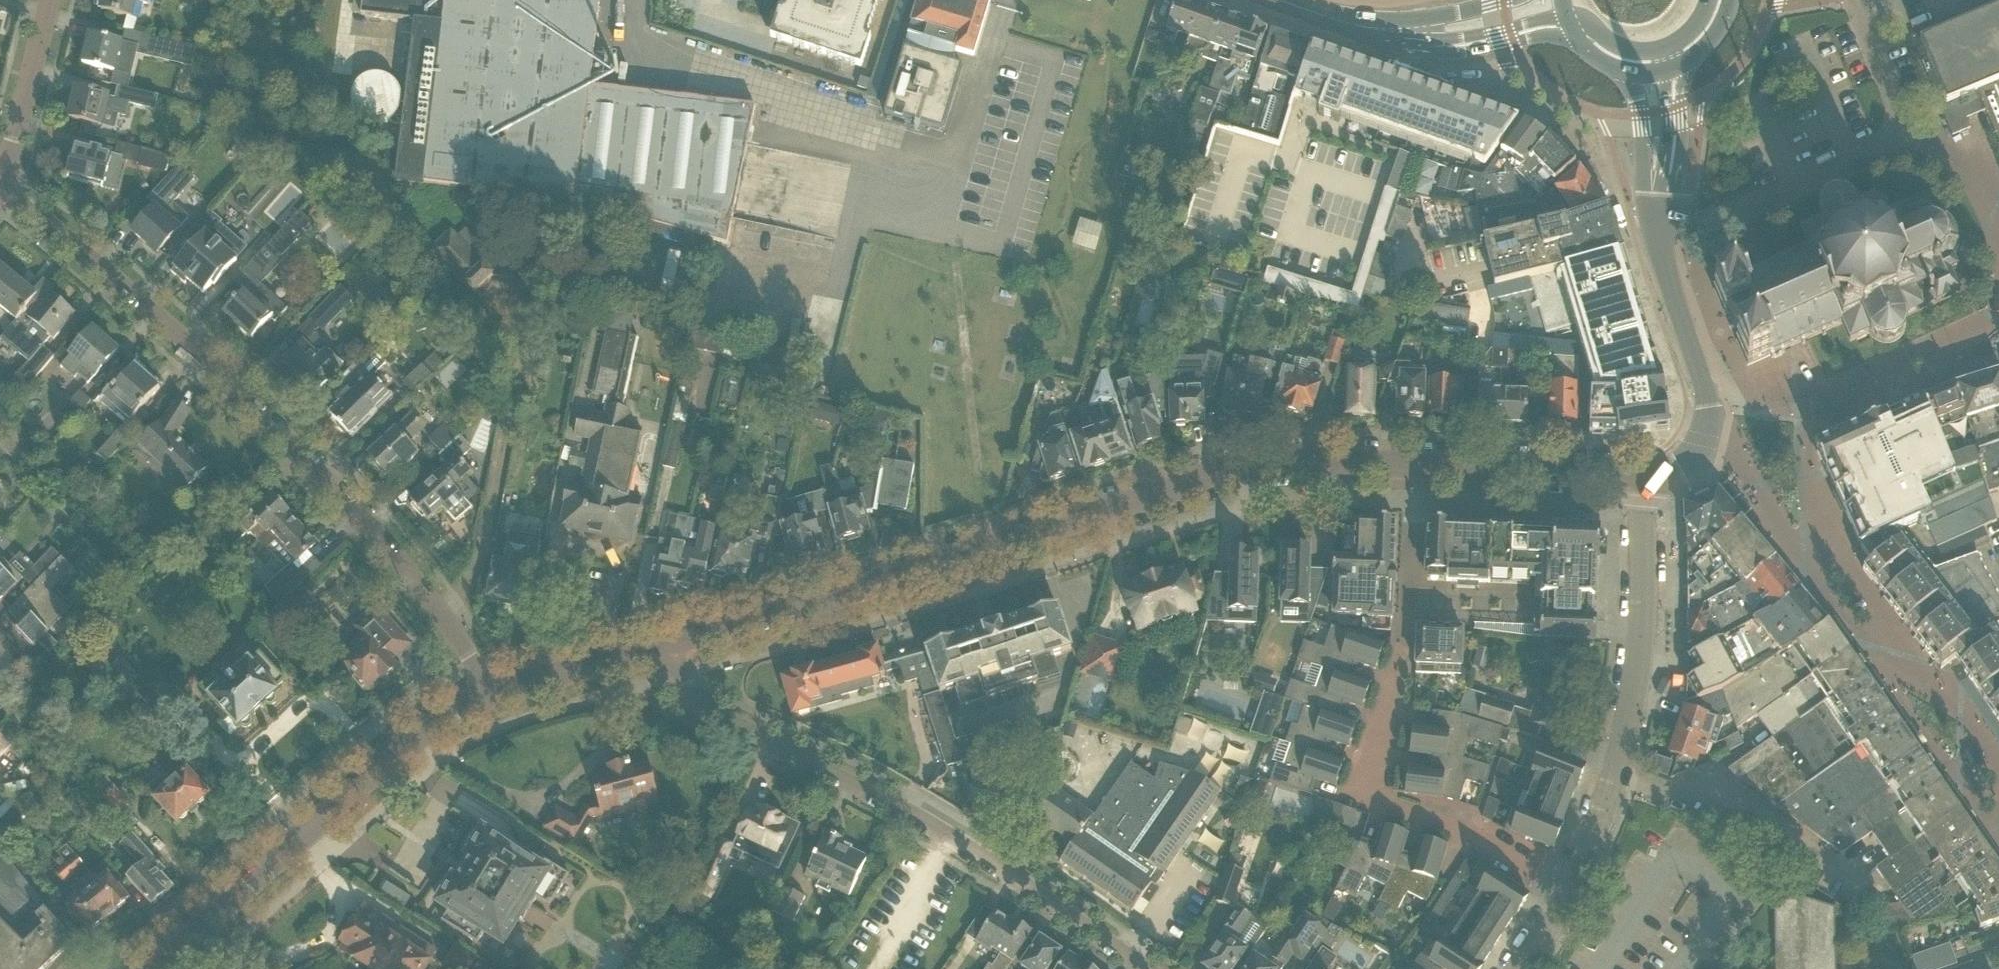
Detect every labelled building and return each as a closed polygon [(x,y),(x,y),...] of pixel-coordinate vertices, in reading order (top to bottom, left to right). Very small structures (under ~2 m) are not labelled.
[(98,7),(102,8),(101,9),(132,17),(136,0),(99,0),(98,7)] [(361,14),(417,21),(398,180),(576,201),(610,212),(608,222),(612,223),(612,226),(626,230),(629,217),(727,243),(755,106),(602,87),(606,55),(595,54),(601,0),(362,0),(361,14)] [(788,6),(782,4),(771,38),(861,68),(871,38),(867,37),(879,1),(883,2),(883,0),(789,0),(788,6)] [(904,49),(885,113),(942,130),(961,66),(916,53),(920,39),(973,56),(990,1),(986,0),(925,0),(923,5),(918,3),(912,22),(904,49)] [(1200,5),(1185,0),(1177,0),(1166,29),(1178,33),(1170,55),(1181,59),(1200,5)] [(1200,5),(1181,59),(1192,63),(1195,56),(1206,60),(1222,13),(1200,5)] [(1920,41),(1945,101),(1939,104),(1948,125),(1966,117),(1966,118),(1985,110),(1998,142),(1998,143),(1998,8),(1920,41)] [(1217,64),(1208,91),(1201,88),(1189,120),(1194,121),(1186,143),(1207,151),(1216,124),(1210,122),(1220,91),(1245,21),(1222,13),(1206,60),(1217,64)] [(1245,21),(1220,91),(1230,95),(1236,76),(1249,81),(1267,29),(1245,21)] [(127,30),(124,41),(90,33),(83,64),(129,75),(137,47),(149,50),(175,57),(178,44),(152,37),(127,30)] [(1149,30),(1145,40),(1152,42),(1157,40),(1159,34),(1149,30)] [(1272,31),(1265,50),(1240,132),(1279,145),(1290,107),(1292,101),(1281,97),(1288,77),(1298,80),(1311,45),(1272,31)] [(1487,107),(1469,101),(1458,97),(1440,91),(1429,87),(1411,80),(1400,76),(1383,70),(1371,66),(1354,60),(1353,60),(1342,56),(1339,55),(1325,49),(1313,45),(1311,45),(1298,80),(1293,96),(1304,100),(1321,106),(1320,111),(1318,115),(1339,122),(1340,119),(1342,113),(1473,160),(1485,164),(1518,118),(1498,111),(1487,107)] [(376,106),(376,119),(401,120),(403,76),(360,74),(358,106),(376,106)] [(861,76),(857,86),(867,89),(870,80),(861,76)] [(206,85),(201,97),(217,104),(222,92),(206,85)] [(149,105),(152,94),(123,86),(120,99),(76,88),(69,117),(115,128),(119,113),(126,115),(129,102),(143,105),(143,103),(149,105)] [(1966,117),(1948,125),(1952,135),(1970,128),(1966,118),(1966,117)] [(1548,136),(1523,120),(1484,174),(1522,167),(1548,136)] [(1522,167),(1484,174),(1479,175),(1453,167),(1446,190),(1458,193),(1462,192),(1475,190),(1478,206),(1495,209),(1535,203),(1535,198),(1575,163),(1548,136),(1522,167)] [(77,144),(68,178),(103,188),(110,190),(114,175),(118,160),(119,155),(115,154),(114,154),(103,151),(103,150),(92,148),(77,144)] [(166,173),(170,157),(141,149),(136,165),(166,173)] [(1429,195),(1442,164),(1426,157),(1413,188),(1429,195)] [(1495,209),(1478,206),(1483,238),(1559,222),(1575,217),(1608,205),(1579,167),(1555,189),(1535,203),(1495,209)] [(155,207),(134,231),(158,252),(178,228),(164,215),(173,203),(183,191),(169,177),(151,195),(159,202),(155,207)] [(1397,200),(1400,192),(1385,188),(1382,195),(1397,200)] [(1808,247),(1768,265),(1749,273),(1748,270),(1735,276),(1737,279),(1714,289),(1725,314),(1728,312),(1740,338),(1736,340),(1747,365),(1770,355),(1772,358),(1784,352),(1783,349),(1841,323),(1849,342),(1869,333),(1870,335),(1872,337),(1874,339),(1875,340),(1877,341),(1879,342),(1881,343),(1884,343),(1886,343),(1888,343),(1891,343),(1893,342),(1895,342),(1896,341),(1899,339),(1901,337),(1902,335),(1903,334),(1905,330),(1906,327),(1906,325),(1906,324),(1906,322),(1905,320),(1905,317),(1924,309),(1922,306),(1924,305),(1925,303),(1926,302),(1927,300),(1928,303),(1929,303),(1916,275),(1953,258),(1952,255),(1953,253),(1954,251),(1955,249),(1956,247),(1956,245),(1957,243),(1957,240),(1957,238),(1957,235),(1956,234),(1956,232),(1955,230),(1954,226),(1953,225),(1951,222),(1949,220),(1947,218),(1946,217),(1943,215),(1941,214),(1938,213),(1935,212),(1933,211),(1926,196),(1886,214),(1887,212),(1887,211),(1888,210),(1888,208),(1888,207),(1887,205),(1887,204),(1886,203),(1885,202),(1884,201),(1883,200),(1881,199),(1880,199),(1878,198),(1877,199),(1875,199),(1874,196),(1855,204),(1853,202),(1852,201),(1851,199),(1848,197),(1846,196),(1843,195),(1840,194),(1837,194),(1834,194),(1832,195),(1829,196),(1827,197),(1826,198),(1824,200),(1822,201),(1821,203),(1820,205),(1819,206),(1819,208),(1818,210),(1818,212),(1818,214),(1818,216),(1819,218),(1819,220),(1800,229),(1808,247)] [(1396,206),(1397,200),(1382,195),(1380,202),(1395,207),(1396,206)] [(1393,214),(1395,207),(1380,202),(1378,210),(1393,214)] [(1575,217),(1559,222),(1483,238),(1495,286),(1515,281),(1529,277),(1530,277),(1571,267),(1616,254),(1624,252),(1608,205),(1575,217)] [(1386,236),(1386,237),(1402,243),(1412,211),(1396,206),(1395,207),(1393,214),(1391,222),(1388,229),(1386,236)] [(235,258),(245,247),(219,224),(222,221),(210,210),(194,228),(202,236),(171,271),(185,284),(186,282),(184,280),(186,278),(203,293),(212,283),(214,284),(237,259),(235,258)] [(1391,222),(1393,214),(1378,210),(1376,217),(1391,222)] [(245,290),(225,312),(241,327),(239,328),(240,332),(245,337),(249,338),(250,336),(253,338),(271,318),(275,322),(288,308),(262,283),(259,281),(282,257),(297,240),(296,239),(312,222),(300,211),(281,231),(261,252),(235,280),(245,290)] [(1098,251),(1106,223),(1082,216),(1074,244),(1098,251)] [(1388,229),(1391,222),(1376,217),(1373,224),(1388,229)] [(1386,236),(1388,229),(1373,224),(1371,231),(1386,236)] [(431,250),(473,294),(493,275),(451,231),(431,250)] [(1384,243),(1386,237),(1386,236),(1371,231),(1369,239),(1379,242),(1384,243)] [(1376,250),(1379,242),(1369,239),(1366,247),(1376,250)] [(1375,253),(1376,250),(1366,247),(1364,255),(1374,259),(1375,253)] [(1571,267),(1530,279),(1533,290),(1546,334),(1554,331),(1556,336),(1572,331),(1571,327),(1575,325),(1591,381),(1589,434),(1618,435),(1618,436),(1669,428),(1661,372),(1660,372),(1624,252),(1616,254),(1571,267)] [(1369,275),(1368,276),(1385,282),(1390,266),(1385,264),(1387,257),(1375,253),(1374,259),(1371,267),(1369,275)] [(1371,267),(1374,259),(1364,255),(1361,264),(1371,267)] [(1957,267),(1953,258),(1916,275),(1929,303),(1935,300),(1936,302),(1960,292),(1950,270),(1957,267)] [(33,292),(0,264),(0,306),(17,320),(23,313),(24,314),(28,310),(26,309),(31,304),(26,300),(33,292)] [(1369,275),(1371,267),(1361,264),(1358,272),(1369,275)] [(1271,286),(1275,270),(1267,267),(1263,283),(1270,286),(1271,286)] [(1278,288),(1283,272),(1275,270),(1271,286),(1278,288)] [(1286,291),(1291,275),(1283,272),(1278,288),(1286,291)] [(1368,276),(1369,275),(1358,272),(1356,280),(1366,284),(1368,276)] [(1226,274),(1222,290),(1245,296),(1250,281),(1226,274)] [(1294,293),(1299,277),(1291,275),(1286,291),(1294,293)] [(1302,295),(1307,280),(1299,277),(1294,293),(1301,295),(1302,295)] [(1495,286),(1487,287),(1490,300),(1533,290),(1530,279),(1530,277),(1529,277),(1515,281),(1495,286)] [(1141,278),(1137,293),(1146,296),(1151,280),(1141,278)] [(1310,298),(1315,282),(1307,280),(1302,295),(1306,297),(1310,298)] [(1363,292),(1366,284),(1356,280),(1353,289),(1363,292)] [(1318,300),(1323,285),(1315,282),(1310,298),(1318,300)] [(23,313),(17,320),(2,339),(29,361),(17,376),(30,387),(55,356),(44,347),(51,338),(53,340),(75,313),(40,284),(33,292),(26,300),(31,304),(26,309),(28,310),(24,314),(23,313)] [(1326,302),(1330,287),(1323,285),(1318,300),(1326,302)] [(342,287),(330,298),(312,317),(323,328),(353,298),(342,287)] [(1266,300),(1297,309),(1301,295),(1270,287),(1266,300)] [(1334,304),(1338,289),(1330,287),(1326,302),(1334,304)] [(1342,306),(1346,292),(1338,289),(1334,304),(1342,306)] [(1362,295),(1363,292),(1353,289),(1352,294),(1350,297),(1361,300),(1362,295)] [(1358,310),(1361,300),(1350,297),(1352,294),(1346,292),(1342,306),(1358,310)] [(1432,323),(1468,329),(1470,311),(1426,305),(1413,307),(1409,320),(1432,323)] [(584,487),(567,483),(563,504),(567,505),(562,526),(630,540),(634,519),(638,520),(642,500),(629,497),(642,437),(624,433),(629,411),(623,410),(638,339),(629,337),(633,316),(611,312),(593,395),(617,400),(615,408),(609,407),(607,419),(581,413),(576,436),(594,440),(584,487)] [(1432,323),(1431,343),(1455,344),(1455,351),(1465,351),(1465,343),(1466,343),(1468,329),(1432,323)] [(724,354),(728,336),(693,328),(689,346),(724,354)] [(65,362),(60,366),(74,379),(79,374),(88,382),(95,375),(117,350),(93,329),(71,354),(65,362)] [(325,338),(316,330),(281,365),(312,396),(342,366),(325,350),(324,351),(318,345),(325,338)] [(1493,334),(1492,349),(1498,350),(1506,351),(1508,351),(1553,356),(1574,357),(1575,342),(1493,334)] [(757,343),(728,336),(724,354),(753,360),(757,343)] [(1324,361),(1339,365),(1345,342),(1330,338),(1324,361)] [(757,343),(753,360),(752,365),(778,371),(783,346),(757,340),(757,343)] [(1234,357),(1230,373),(1222,410),(1224,410),(1226,414),(1234,416),(1237,413),(1240,414),(1241,411),(1256,414),(1263,383),(1275,385),(1280,367),(1281,368),(1287,346),(1270,342),(1267,358),(1246,353),(1245,359),(1234,357)] [(1480,364),(1479,397),(1478,421),(1491,421),(1491,422),(1526,423),(1527,391),(1500,390),(1501,365),(1506,365),(1506,351),(1498,350),(1491,349),(1480,364)] [(375,408),(389,394),(372,377),(386,363),(385,363),(374,352),(330,397),(331,398),(331,397),(341,408),(332,417),(341,425),(339,428),(344,434),(347,432),(350,435),(376,409),(375,408)] [(1172,369),(1171,389),(1172,424),(1176,424),(1176,427),(1185,426),(1185,423),(1189,423),(1189,421),(1203,421),(1203,400),(1213,399),(1212,385),(1216,384),(1223,356),(1208,352),(1207,356),(1204,368),(1172,369)] [(429,359),(404,382),(413,392),(419,388),(427,379),(438,369),(444,365),(434,354),(429,359)] [(1296,358),(1287,356),(1273,406),(1300,414),(1302,408),(1312,411),(1326,364),(1307,359),(1302,376),(1291,373),(1296,358)] [(1551,383),(1549,421),(1576,422),(1577,392),(1577,384),(1577,374),(1578,358),(1567,358),(1553,356),(1552,383),(1551,383)] [(1444,415),(1455,416),(1455,395),(1463,395),(1464,363),(1429,361),(1428,380),(1430,380),(1428,419),(1444,419),(1444,415)] [(1407,416),(1409,416),(1409,418),(1420,419),(1420,416),(1423,416),(1424,368),(1411,368),(1411,364),(1395,363),(1388,383),(1398,383),(1397,415),(1407,415),(1407,416)] [(112,390),(113,391),(106,399),(131,421),(160,388),(135,366),(117,387),(116,386),(112,390)] [(1373,414),(1375,369),(1347,368),(1345,413),(1373,414)] [(1131,453),(1120,420),(1122,419),(1106,369),(1099,371),(1088,403),(1089,409),(1100,405),(1104,417),(1092,421),(1095,427),(1107,460),(1131,453)] [(1159,425),(1160,424),(1156,410),(1164,408),(1164,414),(1166,414),(1164,369),(1162,369),(1163,374),(1131,384),(1130,380),(1118,384),(1138,448),(1147,445),(1148,446),(1149,447),(1150,448),(1151,448),(1152,448),(1153,448),(1154,448),(1155,447),(1156,447),(1157,446),(1158,445),(1158,444),(1159,443),(1159,441),(1161,440),(1159,433),(1161,432),(1159,425)] [(1378,369),(1378,381),(1387,381),(1387,369),(1378,369)] [(1954,384),(1979,464),(1988,492),(1998,489),(1998,370),(1954,384)] [(680,384),(662,466),(675,469),(694,387),(691,386),(680,384)] [(1954,384),(1924,396),(1938,434),(1937,434),(1941,443),(1940,443),(1951,473),(1979,464),(1954,384)] [(92,401),(81,391),(61,413),(73,423),(92,401)] [(1843,433),(1814,446),(1818,455),(1817,456),(1820,464),(1822,463),(1825,469),(1826,471),(1828,475),(1835,491),(1835,492),(1841,489),(1849,508),(1844,511),(1860,546),(1900,528),(1923,518),(1937,548),(1983,527),(1997,521),(1988,492),(1979,464),(1951,473),(1940,443),(1941,443),(1937,434),(1938,434),(1924,396),(1899,408),(1901,412),(1887,419),(1885,414),(1858,426),(1858,427),(1844,433),(1843,433)] [(162,423),(162,422),(136,448),(182,493),(207,467),(175,435),(190,412),(176,402),(162,423)] [(814,404),(810,421),(839,428),(843,412),(814,404)] [(1076,410),(1065,414),(1083,468),(1091,466),(1091,468),(1108,462),(1107,460),(1095,427),(1083,431),(1076,410)] [(1053,442),(1042,445),(1041,449),(1037,448),(1031,470),(1040,473),(1040,474),(1040,475),(1040,476),(1040,477),(1040,478),(1041,479),(1042,481),(1044,482),(1045,482),(1046,482),(1048,482),(1077,472),(1058,413),(1051,415),(1046,423),(1053,442)] [(412,414),(369,455),(375,461),(372,464),(382,475),(385,472),(387,474),(400,463),(403,467),(419,453),(408,441),(424,427),(412,414)] [(123,426),(97,455),(107,464),(132,435),(123,426)] [(457,438),(447,428),(434,440),(444,450),(457,438)] [(448,467),(410,500),(414,503),(411,506),(423,519),(425,517),(428,520),(443,507),(456,522),(472,508),(453,486),(471,471),(461,459),(472,449),(461,436),(438,456),(448,467)] [(914,465),(880,459),(875,485),(857,490),(854,477),(838,482),(833,466),(821,469),(825,486),(826,485),(826,491),(824,511),(830,509),(839,541),(860,535),(859,532),(869,529),(864,513),(871,512),(872,512),(872,511),(877,512),(878,506),(906,511),(914,465)] [(1687,564),(1741,518),(1717,490),(1685,505),(1687,564)] [(826,491),(815,494),(813,514),(824,511),(826,491)] [(209,527),(211,530),(207,533),(225,552),(229,548),(228,547),(246,531),(247,533),(250,531),(258,540),(289,510),(273,494),(240,525),(240,526),(236,529),(233,526),(248,512),(237,501),(209,527)] [(715,551),(711,571),(713,571),(715,576),(723,578),(726,574),(728,575),(729,573),(739,575),(741,567),(748,568),(754,540),(772,544),(773,538),(781,499),(768,496),(763,521),(749,518),(744,537),(720,532),(715,551)] [(786,498),(781,499),(773,538),(785,534),(792,561),(818,553),(817,551),(824,549),(816,517),(798,522),(793,501),(788,503),(786,498)] [(290,511),(289,510),(258,540),(285,569),(265,588),(279,603),(306,578),(293,565),(316,544),(288,514),(290,511)] [(660,539),(656,557),(649,590),(666,594),(669,582),(678,584),(684,549),(690,518),(670,514),(664,540),(660,539)] [(684,549),(678,584),(693,587),(696,575),(705,577),(715,527),(702,524),(702,521),(690,518),(684,549)] [(1775,558),(1741,518),(1687,564),(1688,613),(1744,583),(1775,558)] [(1427,525),(1396,523),(1396,521),(1372,520),(1372,522),(1355,522),(1354,559),(1334,558),(1333,576),(1335,577),(1333,614),(1368,616),(1368,618),(1418,620),(1415,673),(1461,675),(1463,630),(1540,640),(1594,642),(1595,619),(1592,619),(1593,600),(1594,600),(1596,562),(1598,562),(1599,530),(1554,528),(1554,530),(1513,528),(1513,526),(1490,525),(1489,527),(1451,526),(1451,524),(1428,523),(1427,525)] [(1860,546),(1872,562),(1864,568),(1863,569),(1864,570),(1872,581),(1874,583),(1878,588),(1879,590),(1883,595),(1884,596),(1893,608),(1895,610),(1903,621),(1905,623),(1909,628),(1910,630),(1914,635),(1916,637),(1924,648),(1926,650),(1934,661),(1936,662),(1939,668),(1941,669),(1942,668),(1949,663),(1955,658),(1955,659),(1968,677),(1969,679),(1998,723),(1998,627),(1998,625),(1998,624),(1998,596),(1977,554),(1934,569),(1900,528),(1860,546)] [(495,560),(491,583),(487,582),(486,592),(489,593),(488,597),(529,604),(536,568),(534,567),(539,538),(510,533),(505,562),(495,560)] [(77,567),(82,561),(86,565),(98,552),(82,537),(65,556),(77,567)] [(1300,605),(1299,623),(1310,623),(1323,585),(1325,579),(1309,578),(1310,548),(1307,548),(1307,544),(1294,544),(1294,547),(1292,547),(1292,549),(1282,549),(1280,602),(1290,602),(1290,604),(1300,605)] [(53,548),(32,571),(40,579),(62,557),(53,548)] [(1216,593),(1215,618),(1256,620),(1258,554),(1249,554),(1249,552),(1231,551),(1230,574),(1227,574),(1227,593),(1216,593)] [(23,578),(0,556),(0,602),(23,578)] [(70,610),(51,591),(64,577),(71,583),(80,574),(62,557),(40,579),(8,612),(18,621),(12,627),(33,647),(38,642),(47,633),(70,610)] [(1744,583),(1688,613),(1688,655),(1689,655),(1769,613),(1769,614),(1800,588),(1775,558),(1744,583)] [(1201,597),(1204,593),(1198,577),(1194,574),(1184,577),(1181,568),(1125,586),(1139,628),(1161,621),(1164,623),(1172,620),(1173,617),(1178,615),(1180,620),(1183,620),(1191,618),(1193,615),(1192,611),(1195,610),(1192,600),(1201,597)] [(1769,613),(1689,655),(1688,655),(1689,657),(1690,656),(1695,666),(1687,670),(1686,694),(1688,700),(1694,700),(1722,690),(1775,658),(1785,653),(1784,651),(1808,639),(1828,621),(1800,588),(1769,614),(1769,613)] [(354,648),(341,659),(356,675),(352,678),(362,689),(365,686),(368,688),(381,676),(383,679),(397,667),(393,663),(414,644),(398,626),(396,629),(376,607),(364,618),(354,627),(362,636),(352,645),(354,648)] [(1071,651),(1057,608),(926,651),(927,653),(940,694),(957,689),(958,693),(959,693),(963,705),(986,698),(1037,681),(1056,675),(1052,662),(1053,662),(1051,658),(1071,651)] [(1848,650),(1828,621),(1808,639),(1784,651),(1785,653),(1775,658),(1722,690),(1731,715),(1736,729),(1757,715),(1848,650)] [(1323,648),(1303,641),(1297,660),(1322,668),(1348,676),(1349,676),(1354,661),(1375,668),(1383,644),(1331,626),(1323,648)] [(47,633),(38,642),(49,653),(59,644),(47,633)] [(1080,673),(1116,684),(1127,646),(1091,636),(1080,673)] [(940,694),(927,653),(882,665),(877,647),(859,652),(860,655),(793,674),(794,676),(783,678),(793,714),(841,701),(840,696),(867,688),(865,680),(880,676),(881,678),(888,676),(887,674),(902,669),(905,682),(918,678),(925,699),(940,694)] [(1488,649),(1477,647),(1473,667),(1484,669),(1488,649)] [(1848,650),(1757,715),(1773,738),(1864,673),(1848,650)] [(214,673),(199,686),(225,715),(217,722),(229,736),(237,728),(238,729),(241,726),(242,726),(243,727),(244,727),(245,728),(246,728),(248,727),(249,727),(250,726),(251,726),(252,724),(252,723),(252,722),(252,720),(252,719),(251,718),(250,717),(266,704),(267,705),(268,705),(270,706),(271,706),(272,705),(273,705),(275,704),(275,703),(276,702),(276,701),(277,700),(276,698),(276,697),(276,696),(275,695),(279,692),(276,688),(285,679),(260,652),(249,662),(247,660),(223,683),(214,673)] [(1253,667),(1246,686),(1264,692),(1284,699),(1290,680),(1253,667)] [(1315,689),(1290,680),(1284,699),(1304,706),(1304,705),(1335,715),(1340,700),(1362,707),(1370,683),(1349,676),(1348,676),(1322,668),(1315,689)] [(1864,673),(1773,738),(1728,770),(1776,807),(1791,796),(1799,790),(1860,748),(1898,722),(1864,673)] [(1542,678),(1532,714),(1530,723),(1561,731),(1573,686),(1542,678)] [(1466,689),(1459,711),(1509,726),(1514,706),(1485,697),(1486,695),(1466,689)] [(1685,708),(1682,716),(1678,715),(1673,729),(1678,730),(1708,740),(1713,728),(1720,730),(1724,718),(1731,715),(1722,690),(1694,700),(1688,700),(1685,702),(1686,703),(1688,702),(1686,709),(1685,708)] [(1264,692),(1257,713),(1277,719),(1284,699),(1264,692)] [(945,708),(940,694),(925,699),(947,767),(962,762),(958,748),(953,749),(940,709),(945,708)] [(1423,695),(1422,707),(1435,709),(1436,696),(1423,695)] [(1438,702),(1437,710),(1452,712),(1453,703),(1438,702)] [(1304,705),(1304,706),(1297,726),(1291,724),(1285,743),(1290,745),(1291,744),(1322,754),(1327,739),(1348,746),(1357,722),(1335,715),(1304,705)] [(1068,707),(1065,718),(1075,721),(1079,710),(1068,707)] [(1463,760),(1463,759),(1470,738),(1497,747),(1499,740),(1502,728),(1458,714),(1432,711),(1432,713),(1437,713),(1436,729),(1413,726),(1410,752),(1432,754),(1433,754),(1451,756),(1463,760)] [(1063,720),(1059,732),(1074,737),(1078,724),(1063,720)] [(1799,790),(1791,796),(1776,807),(1816,836),(1838,821),(1925,760),(1898,722),(1860,748),(1799,790)] [(1510,731),(1502,728),(1499,740),(1507,742),(1510,731)] [(13,745),(0,730),(0,758),(13,745)] [(1708,740),(1678,730),(1670,753),(1679,756),(1670,780),(1693,769),(1698,754),(1703,756),(1708,740)] [(1723,740),(1729,751),(1743,744),(1738,733),(1723,740)] [(1291,744),(1290,745),(1284,765),(1278,763),(1271,782),(1308,794),(1314,778),(1335,785),(1343,761),(1322,754),(1291,744)] [(48,760),(55,753),(49,746),(41,753),(48,760)] [(1575,788),(1574,789),(1576,789),(1585,766),(1541,749),(1532,772),(1536,774),(1537,773),(1575,788)] [(208,794),(187,770),(184,772),(167,753),(155,764),(163,773),(146,788),(177,822),(181,819),(183,819),(187,816),(187,813),(198,803),(201,803),(204,800),(205,797),(208,794)] [(1433,754),(1432,754),(1431,770),(1408,767),(1405,793),(1440,797),(1459,803),(1465,780),(1485,786),(1491,767),(1463,759),(1463,760),(1451,756),(1433,754)] [(555,807),(544,827),(576,846),(593,817),(657,800),(654,789),(657,784),(654,773),(649,770),(646,758),(625,763),(626,767),(593,776),(600,802),(585,806),(577,820),(555,807)] [(1509,762),(1500,758),(1496,770),(1506,773),(1509,762)] [(1925,760),(1838,821),(1816,836),(1841,854),(1871,833),(1941,784),(1925,760)] [(1092,817),(1043,783),(1025,809),(1073,842),(1060,861),(1132,911),(1151,883),(1156,886),(1164,874),(1163,873),(1219,792),(1191,772),(1190,774),(1158,764),(1153,780),(1130,763),(1092,817)] [(1536,774),(1529,792),(1567,807),(1574,789),(1575,788),(1537,773),(1536,774)] [(118,812),(128,803),(113,787),(115,785),(107,776),(94,789),(101,796),(102,796),(118,812)] [(1959,809),(1941,784),(1871,833),(1889,858),(1959,809)] [(461,791),(454,807),(488,823),(496,807),(461,791)] [(1529,792),(1522,810),(1522,811),(1560,826),(1560,825),(1567,807),(1529,792)] [(1320,795),(1314,811),(1354,825),(1360,810),(1320,795)] [(737,847),(731,859),(739,863),(747,848),(749,849),(752,841),(776,853),(785,834),(792,838),(798,825),(790,822),(765,810),(754,805),(750,813),(748,812),(734,842),(736,843),(734,845),(737,847)] [(0,821),(0,835),(2,837),(24,816),(15,807),(0,821)] [(1522,811),(1522,810),(1521,810),(1520,810),(1513,808),(1504,830),(1553,849),(1562,826),(1560,825),(1560,826),(1522,811)] [(1484,809),(1484,810),(1482,817),(1491,822),(1494,813),(1484,809)] [(1959,809),(1889,858),(1875,868),(1892,892),(1910,879),(1976,834),(1959,809)] [(121,822),(111,831),(123,844),(142,866),(128,878),(152,906),(166,894),(174,887),(171,884),(161,874),(165,870),(133,835),(121,822)] [(1376,847),(1359,842),(1337,885),(1356,895),(1366,876),(1386,886),(1386,887),(1395,871),(1400,855),(1407,834),(1382,826),(1376,847)] [(826,830),(805,874),(818,881),(815,886),(829,893),(832,887),(849,896),(867,858),(851,850),(852,846),(841,841),(842,838),(826,830)] [(458,881),(453,878),(450,883),(447,882),(443,882),(437,891),(439,895),(442,897),(438,902),(449,909),(442,921),(477,943),(484,931),(503,942),(537,888),(554,899),(569,874),(538,855),(533,862),(483,831),(480,836),(477,834),(473,834),(467,844),(468,848),(471,849),(468,855),(472,857),(467,866),(468,867),(464,873),(463,872),(458,881)] [(1976,834),(1910,879),(1892,892),(1896,898),(1937,876),(1952,872),(1983,854),(1989,862),(1993,858),(1976,834)] [(84,938),(2,837),(0,835),(0,968),(49,968),(84,938)] [(694,891),(685,911),(700,918),(709,898),(712,900),(731,859),(737,847),(734,845),(717,837),(692,890),(694,891)] [(1386,887),(1386,886),(1378,901),(1379,901),(1389,906),(1397,911),(1407,892),(1426,902),(1433,889),(1446,846),(1422,838),(1415,860),(1400,855),(1395,871),(1386,887)] [(1900,903),(1874,908),(1871,901),(1870,902),(1880,931),(1974,914),(1979,930),(1998,923),(1998,867),(1993,858),(1989,862),(1983,854),(1952,872),(1937,876),(1896,898),(1900,903)] [(76,855),(65,863),(74,874),(81,883),(81,882),(109,915),(115,910),(116,911),(129,901),(119,889),(122,887),(111,873),(110,873),(103,865),(93,873),(91,875),(84,866),(85,866),(76,855)] [(1462,880),(1465,883),(1478,863),(1468,856),(1455,876),(1462,880)] [(74,874),(65,863),(56,871),(65,882),(74,874)] [(1228,865),(1215,901),(1230,906),(1243,870),(1241,870),(1239,869),(1229,865),(1228,865)] [(1491,871),(1478,892),(1479,893),(1480,892),(1484,895),(1514,914),(1514,915),(1515,916),(1529,895),(1491,871)] [(1462,880),(1455,876),(1448,887),(1455,891),(1462,880)] [(79,898),(66,908),(78,923),(81,920),(90,932),(103,922),(102,921),(109,915),(81,882),(81,883),(72,890),(79,898)] [(410,897),(387,882),(381,892),(404,907),(410,897)] [(782,886),(770,910),(793,921),(805,897),(796,892),(782,886)] [(1835,908),(1784,892),(1773,889),(1775,968),(1836,968),(1835,908)] [(1479,893),(1469,909),(1503,932),(1514,915),(1514,914),(1484,895),(1480,892),(1479,893)] [(1444,893),(1433,910),(1440,915),(1451,897),(1444,893)] [(1331,899),(1322,916),(1334,922),(1342,905),(1331,899)] [(1379,901),(1373,915),(1382,920),(1389,906),(1379,901)] [(1204,965),(1209,968),(1231,968),(1235,964),(1237,966),(1240,968),(1249,954),(1250,953),(1258,941),(1268,927),(1250,916),(1239,908),(1216,940),(1219,942),(1204,965)] [(1469,909),(1458,927),(1492,949),(1503,932),(1469,909)] [(372,968),(426,968),(437,952),(372,910),(365,920),(359,915),(342,941),(351,947),(347,953),(372,968)] [(1440,915),(1433,910),(1426,921),(1433,925),(1440,915)] [(984,929),(976,942),(990,951),(992,948),(1001,954),(992,967),(989,964),(986,968),(1007,968),(1031,931),(1015,920),(1012,924),(995,912),(984,929)] [(1246,968),(1281,968),(1292,954),(1305,962),(1319,942),(1327,931),(1302,914),(1267,965),(1255,957),(1246,968)] [(1327,931),(1319,942),(1331,950),(1343,932),(1332,927),(1329,932),(1327,931)] [(1458,927),(1447,944),(1481,966),(1481,965),(1492,949),(1458,927)] [(1061,951),(1040,937),(1021,966),(1025,968),(1049,968),(1061,951)] [(1413,965),(1420,968),(1481,968),(1483,966),(1481,965),(1481,966),(1447,944),(1443,941),(1431,960),(1421,953),(1413,965)] [(1912,956),(1916,968),(1941,968),(1956,963),(1949,943),(1912,956)] [(473,961),(453,949),(442,966),(447,968),(468,968),(473,961)] [(1336,958),(1322,949),(1309,968),(1328,968),(1336,958)] [(1069,954),(1058,968),(1092,968),(1069,954)]
